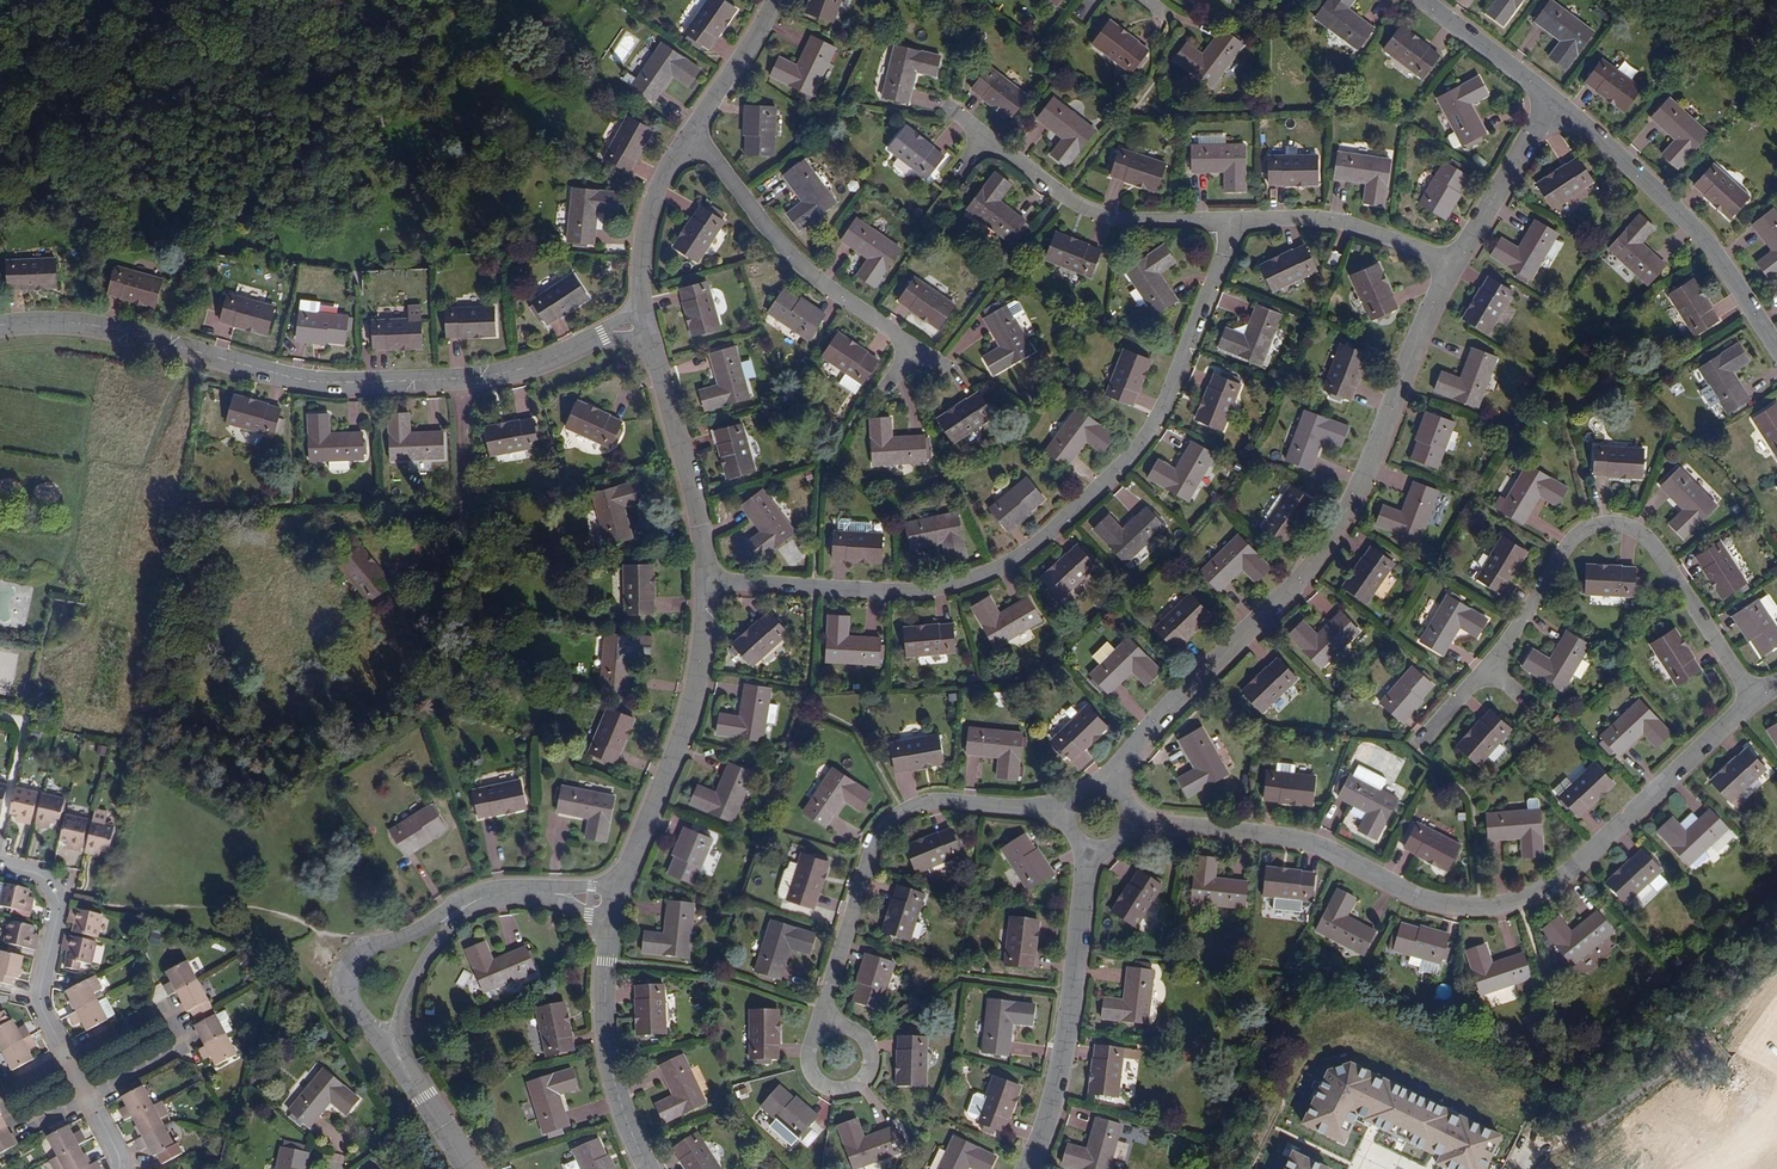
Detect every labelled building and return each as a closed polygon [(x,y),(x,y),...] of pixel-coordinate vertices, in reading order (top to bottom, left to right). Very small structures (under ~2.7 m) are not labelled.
[(722,0),(708,0),(685,33),(690,36),(688,40),(700,48),(702,45),(707,49),(735,9),(722,0)] [(807,13),(833,22),(840,0),(812,0),(807,13)] [(1314,19),(1358,49),(1361,44),(1364,46),(1370,37),(1368,35),(1372,29),(1346,10),(1353,0),(1328,0),(1314,19)] [(1487,14),(1502,25),(1521,0),(1497,0),(1487,14)] [(1592,33),(1550,1),(1534,22),(1560,42),(1548,58),(1565,70),(1592,33)] [(1147,51),(1109,22),(1092,45),(1131,73),(1135,68),(1138,70),(1146,59),(1143,57),(1147,51)] [(1439,56),(1400,27),(1383,50),(1422,79),(1439,56)] [(1202,56),(1186,44),(1174,60),(1212,87),(1242,45),(1237,41),(1239,38),(1229,31),(1227,33),(1222,29),(1202,56)] [(638,41),(625,33),(608,58),(620,66),(638,41)] [(812,97),(835,48),(811,37),(797,67),(778,58),(770,77),(799,91),(796,96),(809,102),(811,97),(812,97)] [(701,70),(662,44),(633,87),(654,102),(672,75),(689,87),(701,70)] [(940,56),(895,45),(882,97),(908,103),(916,72),(935,76),(940,56)] [(1640,88),(1602,60),(1585,83),(1623,112),(1640,88)] [(1027,96),(989,67),(971,90),(1010,119),(1027,96)] [(1488,95),(1478,76),(1438,98),(1456,132),(1450,135),(1449,138),(1454,147),(1456,148),(1463,145),(1466,143),(1468,148),(1481,141),(1479,137),(1486,133),(1471,104),(1488,95)] [(1095,130),(1053,98),(1037,119),(1063,139),(1051,155),(1067,167),(1095,130)] [(1707,134),(1669,98),(1650,118),(1675,140),(1662,154),(1676,167),(1707,134)] [(751,133),(747,133),(746,154),(773,155),(776,107),(766,107),(767,103),(755,103),(755,105),(752,105),(751,133)] [(621,173),(622,169),(628,172),(651,130),(628,117),(604,159),(610,162),(608,166),(621,173)] [(1031,148),(1046,128),(1033,118),(1018,138),(1031,148)] [(943,157),(905,127),(888,149),(926,179),(943,157)] [(1246,191),(1244,145),(1191,146),(1192,151),(1188,152),(1188,164),(1192,164),(1192,171),(1225,170),(1226,191),(1246,191)] [(1166,164),(1120,149),(1111,176),(1157,191),(1166,164)] [(1384,206),(1390,160),(1338,153),(1334,178),(1366,183),(1363,203),(1384,206)] [(1269,169),(1269,173),(1270,184),(1317,183),(1316,156),(1269,157),(1269,161),(1265,162),(1266,169),(1269,169)] [(1593,182),(1577,158),(1537,185),(1553,209),(1593,182)] [(836,202),(805,160),(784,176),(803,202),(788,214),(800,230),(836,202)] [(1454,191),(1457,193),(1467,176),(1458,170),(1460,166),(1450,160),(1447,164),(1443,162),(1419,203),(1439,215),(1454,191)] [(1748,197),(1713,164),(1693,185),(1729,218),(1748,197)] [(1010,185),(995,173),(967,209),(1009,241),(1024,221),(998,201),(1010,185)] [(587,247),(587,243),(594,244),(598,211),(617,213),(619,194),(574,189),(568,241),(574,242),(573,245),(587,247)] [(1443,217),(1457,193),(1454,191),(1439,215),(1443,217)] [(713,211),(711,213),(701,207),(676,247),(699,262),(724,221),(721,220),(723,217),(713,211)] [(1772,209),(1751,225),(1771,251),(1756,263),(1769,279),(1776,273),(1776,215),(1772,209)] [(1654,229),(1639,215),(1608,250),(1648,284),(1664,265),(1640,244),(1654,229)] [(900,248),(856,218),(842,240),(869,258),(857,275),(874,286),(900,248)] [(1531,279),(1557,233),(1534,221),(1518,249),(1500,239),(1490,256),(1531,279)] [(1100,251),(1056,233),(1045,260),(1090,277),(1100,251)] [(1175,262),(1164,246),(1126,272),(1155,315),(1176,301),(1158,274),(1175,262)] [(1310,260),(1309,256),(1303,246),(1261,266),(1273,292),(1316,271),(1314,267),(1318,265),(1314,258),(1310,260)] [(1341,256),(1331,253),(1328,263),(1337,267),(1341,256)] [(56,258),(7,259),(8,288),(57,286),(56,258)] [(1396,309),(1376,265),(1351,276),(1370,320),(1396,309)] [(162,279),(116,266),(109,292),(155,305),(162,279)] [(588,299),(573,275),(532,300),(548,324),(588,299)] [(1488,333),(1512,292),(1487,278),(1464,320),(1488,333)] [(954,305),(915,279),(899,302),(938,328),(954,305)] [(1718,321),(1691,280),(1668,295),(1694,336),(1718,321)] [(720,328),(708,282),(680,289),(693,335),(720,328)] [(798,306),(801,301),(784,290),(769,313),(809,339),(812,340),(818,331),(815,329),(821,320),(798,306)] [(267,333),(275,306),(228,294),(226,300),(223,299),(219,312),(223,312),(221,320),(267,333)] [(824,316),(801,301),(798,306),(821,320),(824,316)] [(990,315),(984,319),(1001,347),(984,357),(994,375),(1034,352),(1015,318),(1025,312),(1019,302),(1015,301),(1000,310),(997,304),(987,310),(990,315)] [(1281,315),(1276,313),(1278,310),(1264,304),(1263,308),(1257,306),(1245,336),(1226,329),(1218,348),(1262,365),(1281,315)] [(409,319),(420,318),(420,305),(409,305),(409,319)] [(494,307),(446,309),(447,336),(495,334),(494,307)] [(325,337),(324,341),(344,344),(348,316),(300,310),(297,334),(325,337)] [(211,311),(203,329),(229,339),(234,327),(218,321),(221,315),(211,311)] [(421,346),(420,318),(409,319),(372,320),(373,328),(369,328),(369,342),(373,341),(373,348),(421,346)] [(878,361),(838,334),(822,357),(862,384),(878,361)] [(1745,406),(1743,403),(1748,399),(1731,372),(1748,361),(1737,344),(1698,369),(1727,413),(1733,409),(1735,413),(1745,406)] [(1366,355),(1341,345),(1324,390),(1349,399),(1366,355)] [(749,398),(735,346),(710,354),(719,385),(699,390),(705,410),(749,398)] [(1497,357),(1472,348),(1460,379),(1442,372),(1435,391),(1478,407),(1497,357)] [(1149,360),(1123,350),(1106,395),(1132,405),(1149,360)] [(1222,373),(1220,378),(1214,375),(1196,420),(1223,430),(1240,386),(1237,385),(1239,380),(1222,373)] [(994,416),(978,393),(938,420),(954,443),(994,416)] [(280,410),(235,397),(227,423),(273,436),(274,432),(278,419),(280,410)] [(621,423),(578,403),(567,428),(610,448),(612,442),(618,429),(621,423)] [(1775,404),(1752,419),(1776,458),(1776,406),(1775,404)] [(1114,436),(1078,409),(1046,452),(1066,467),(1085,441),(1101,453),(1114,436)] [(1348,427),(1304,411),(1286,461),(1310,470),(1321,439),(1341,446),(1348,427)] [(1428,414),(1419,439),(1423,441),(1432,415),(1428,414)] [(408,415),(388,416),(391,461),(443,458),(442,433),(409,435),(408,415)] [(1423,441),(1419,439),(1412,458),(1438,468),(1454,423),(1432,415),(1423,441)] [(328,417),(309,417),(310,461),(363,460),(363,455),(362,443),(362,435),(329,436),(328,417)] [(890,418),(870,419),(873,465),(926,462),(924,436),(891,438),(890,418)] [(278,419),(274,432),(280,434),(284,420),(278,419)] [(533,420),(485,429),(490,456),(538,447),(536,438),(534,428),(533,420)] [(754,470),(741,424),(714,431),(727,478),(754,470)] [(618,429),(612,442),(616,444),(623,431),(618,429)] [(1214,455),(1191,442),(1175,470),(1158,460),(1148,478),(1188,501),(1214,455)] [(1643,450),(1594,446),(1592,474),(1641,477),(1643,450)] [(1567,488),(1527,465),(1500,510),(1522,523),(1539,495),(1556,505),(1567,488)] [(1716,505),(1678,468),(1660,487),(1683,509),(1669,524),(1684,538),(1716,505)] [(1026,509),(1028,512),(1044,500),(1026,478),(990,508),(1005,527),(1026,509)] [(1438,491),(1413,482),(1402,513),(1383,506),(1376,525),(1419,541),(1438,491)] [(637,483),(593,495),(607,545),(616,542),(617,545),(626,543),(625,540),(631,538),(623,507),(642,501),(637,483)] [(1313,502),(1290,486),(1264,525),(1287,541),(1313,502)] [(795,532),(763,490),(741,506),(761,531),(745,544),(758,561),(795,532)] [(1164,522),(1160,518),(1155,512),(1153,514),(1146,507),(1123,530),(1109,515),(1094,529),(1126,563),(1164,526),(1162,524),(1164,522)] [(1007,530),(1028,512),(1026,509),(1005,527),(1007,530)] [(967,557),(957,512),(905,523),(910,548),(943,542),(947,561),(967,557)] [(838,522),(838,531),(871,533),(872,526),(869,523),(849,522),(847,519),(841,519),(838,522)] [(838,531),(834,531),(832,559),(881,562),(882,533),(871,533),(838,531)] [(1271,568),(1238,535),(1200,572),(1219,590),(1242,567),(1257,582),(1271,568)] [(1526,552),(1501,537),(1477,579),(1501,593),(1526,552)] [(1745,582),(1720,542),(1696,557),(1722,597),(1745,582)] [(1083,548),(1080,550),(1076,545),(1041,579),(1061,599),(1095,565),(1089,559),(1085,555),(1088,552),(1083,548)] [(1394,563),(1371,547),(1344,587),(1367,603),(1394,563)] [(391,584),(360,548),(339,566),(370,602),(391,584)] [(652,566),(625,566),(626,615),(653,614),(652,566)] [(1640,576),(1634,576),(1635,568),(1586,566),(1585,581),(1585,582),(1582,582),(1581,593),(1585,593),(1634,595),(1634,589),(1639,589),(1640,576)] [(1209,615),(1189,594),(1154,628),(1174,648),(1209,615)] [(1487,620),(1447,596),(1420,641),(1443,655),(1459,627),(1477,637),(1487,620)] [(1041,620),(1027,597),(999,614),(989,597),(972,607),(995,647),(1041,620)] [(1750,638),(1761,655),(1776,644),(1776,629),(1758,600),(1739,613),(1753,635),(1750,638)] [(1359,631),(1341,612),(1317,635),(1304,621),(1289,635),(1321,668),(1359,631)] [(736,657),(741,653),(752,665),(788,633),(783,627),(785,625),(776,617),(774,619),(769,613),(734,645),(734,646),(730,650),(736,657)] [(1735,615),(1750,638),(1753,635),(1739,613),(1735,615)] [(849,617),(828,616),(826,662),(879,665),(880,638),(847,637),(849,617)] [(955,652),(952,624),(905,629),(908,657),(955,652)] [(1700,669),(1674,629),(1650,645),(1677,685),(1700,669)] [(1589,644),(1567,631),(1550,659),(1533,649),(1523,667),(1562,690),(1589,644)] [(651,638),(606,634),(602,686),(612,687),(611,690),(620,691),(621,688),(627,688),(630,656),(649,657),(651,638)] [(1115,650),(1101,665),(1090,675),(1093,678),(1091,681),(1101,691),(1104,688),(1108,693),(1132,670),(1146,684),(1161,670),(1128,637),(1115,650)] [(1092,656),(1101,665),(1115,650),(1107,642),(1092,656)] [(1296,679),(1277,659),(1242,692),(1261,712),(1296,679)] [(1416,698),(1418,700),(1432,685),(1411,667),(1380,703),(1398,718),(1416,698)] [(768,704),(771,689),(745,684),(740,717),(720,714),(717,734),(762,741),(765,722),(774,724),(777,705),(768,704)] [(1400,721),(1418,700),(1416,698),(1398,718),(1400,721)] [(1609,754),(1613,750),(1618,755),(1642,732),(1656,748),(1671,734),(1639,700),(1600,736),(1603,740),(1599,744),(1609,754)] [(1064,758),(1067,755),(1072,760),(1106,726),(1086,706),(1052,740),(1056,744),(1053,747),(1064,758)] [(634,719),(608,708),(589,752),(615,763),(634,719)] [(1510,729),(1490,711),(1458,747),(1478,765),(1510,729)] [(1766,730),(1776,746),(1776,723),(1766,730)] [(1017,779),(1021,733),(969,728),(966,753),(999,756),(997,777),(1017,779)] [(1228,773),(1201,728),(1178,741),(1195,769),(1177,779),(1187,797),(1228,773)] [(889,769),(895,767),(896,771),(943,762),(938,734),(891,743),(892,753),(887,754),(889,769)] [(1765,769),(1745,749),(1711,782),(1730,803),(1765,769)] [(742,768),(738,767),(729,763),(716,793),(698,785),(690,804),(733,822),(753,772),(750,771),(751,768),(744,765),(742,768)] [(1275,772),(1267,771),(1263,800),(1312,805),(1315,777),(1294,774),(1295,765),(1276,763),(1275,772)] [(1614,784),(1594,763),(1559,795),(1562,799),(1559,801),(1569,812),(1571,809),(1578,817),(1614,784)] [(871,793),(832,767),(803,811),(825,826),(843,799),(859,810),(871,793)] [(1360,780),(1349,774),(1348,777),(1344,775),(1337,789),(1341,791),(1338,797),(1367,812),(1358,830),(1376,839),(1397,798),(1380,790),(1385,779),(1366,769),(1360,780)] [(908,800),(919,795),(909,770),(897,775),(908,800)] [(520,781),(474,791),(479,819),(526,809),(520,781)] [(29,824),(36,792),(15,788),(8,813),(17,815),(22,816),(21,822),(29,824)] [(614,797),(562,788),(558,813),(590,818),(586,838),(605,841),(614,797)] [(63,799),(41,794),(34,825),(42,827),(43,821),(48,822),(56,824),(63,799)] [(1528,811),(1486,814),(1488,840),(1520,838),(1522,857),(1542,856),(1539,810),(1538,800),(1536,799),(1529,799),(1528,801),(1528,811)] [(426,838),(427,840),(445,829),(431,806),(390,832),(403,853),(426,838)] [(104,812),(94,810),(91,821),(84,853),(92,855),(93,849),(98,850),(107,852),(113,826),(101,824),(104,812)] [(1732,835),(1727,829),(1709,810),(1685,833),(1672,819),(1657,832),(1689,866),(1710,846),(1715,851),(1717,851),(1731,837),(1732,835)] [(86,820),(63,815),(57,840),(66,842),(72,843),(71,849),(79,851),(86,820)] [(1459,845),(1416,823),(1403,848),(1446,870),(1459,845)] [(687,828),(676,854),(680,856),(691,830),(687,828)] [(680,856),(676,854),(669,873),(694,883),(712,839),(691,830),(680,856)] [(960,856),(957,848),(960,847),(956,835),(953,837),(950,830),(905,848),(916,874),(960,856)] [(1032,855),(1035,853),(1024,835),(1001,850),(1027,891),(1047,878),(1032,855)] [(428,841),(427,840),(426,838),(403,853),(404,856),(428,841)] [(1647,859),(1641,852),(1605,885),(1624,905),(1660,873),(1658,870),(1661,867),(1651,856),(1647,859)] [(798,864),(787,898),(787,899),(813,907),(828,862),(827,861),(828,858),(819,856),(818,859),(801,853),(798,864)] [(1050,876),(1035,853),(1032,855),(1047,878),(1050,876)] [(1216,859),(1196,857),(1192,903),(1244,908),(1246,882),(1214,879),(1216,859)] [(780,896),(787,898),(798,864),(790,861),(788,867),(785,870),(779,889),(778,893),(780,896)] [(1314,874),(1266,869),(1263,896),(1311,902),(1314,874)] [(1161,888),(1137,872),(1111,913),(1135,928),(1161,888)] [(27,898),(29,890),(3,884),(0,895),(0,907),(29,913),(30,906),(25,904),(27,898)] [(923,895),(897,887),(883,932),(909,940),(923,895)] [(1354,898),(1336,890),(1315,931),(1362,955),(1374,931),(1345,917),(1354,898)] [(694,904),(668,902),(665,934),(644,933),(643,953),(689,957),(694,904)] [(64,932),(95,939),(100,916),(74,911),(72,919),(71,925),(66,924),(64,932)] [(1612,932),(1596,912),(1570,933),(1558,918),(1542,930),(1571,966),(1612,932)] [(1037,921),(1009,918),(1004,966),(1031,968),(1037,921)] [(815,935),(770,921),(754,971),(780,979),(789,949),(808,954),(815,935)] [(24,949),(34,951),(36,943),(29,941),(31,936),(32,928),(8,922),(3,943),(24,949)] [(1419,935),(1421,930),(1401,924),(1395,943),(1390,942),(1389,948),(1393,950),(1393,951),(1421,959),(1439,964),(1440,964),(1446,943),(1419,935)] [(1447,938),(1421,930),(1419,935),(1446,943),(1447,938)] [(94,943),(63,936),(61,944),(66,946),(65,951),(63,960),(89,966),(94,943)] [(527,962),(531,961),(527,953),(524,954),(522,949),(491,962),(484,944),(465,951),(483,993),(502,986),(518,979),(532,973),(529,966),(527,962)] [(1480,996),(1530,979),(1522,954),(1491,964),(1485,946),(1466,952),(1480,996)] [(10,987),(12,979),(16,980),(21,958),(0,953),(0,985),(10,987)] [(864,982),(859,981),(853,1001),(879,1009),(894,963),(886,960),(887,957),(876,954),(875,957),(872,956),(864,982)] [(868,955),(859,981),(864,982),(872,956),(868,955)] [(1439,964),(1421,959),(1417,972),(1422,973),(1422,972),(1431,974),(1431,976),(1435,977),(1439,964)] [(178,993),(198,982),(188,962),(168,972),(172,981),(163,986),(169,998),(178,993)] [(1147,1024),(1153,972),(1127,969),(1123,1001),(1103,999),(1101,1019),(1147,1024)] [(104,991),(96,977),(76,988),(66,994),(72,1004),(77,1012),(98,1001),(95,996),(104,991)] [(210,1007),(198,982),(178,993),(187,1011),(190,1010),(193,1016),(210,1007)] [(663,986),(635,987),(637,1035),(665,1034),(663,986)] [(1490,1007),(1519,997),(1515,986),(1486,996),(1490,1007)] [(99,1003),(98,1001),(77,1012),(74,1013),(69,1016),(75,1027),(83,1023),(88,1033),(91,1031),(109,1021),(108,1020),(116,1015),(107,998),(99,1003)] [(1034,1006),(987,1000),(981,1052),(1007,1056),(1011,1023),(1032,1026),(1034,1006)] [(562,1052),(563,1055),(567,1054),(566,1051),(573,1050),(562,1004),(535,1010),(546,1056),(558,1053),(562,1052)] [(215,1015),(210,1007),(193,1016),(197,1023),(195,1025),(205,1045),(225,1035),(224,1034),(231,1030),(226,1021),(228,1017),(226,1014),(227,1014),(225,1009),(224,1009),(219,1011),(220,1012),(215,1015)] [(771,1063),(771,1059),(777,1059),(776,1011),(749,1011),(750,1059),(756,1059),(756,1064),(771,1063)] [(2,1052),(29,1037),(24,1027),(17,1030),(12,1020),(0,1026),(0,1052),(2,1052)] [(197,1050),(203,1062),(210,1058),(215,1067),(235,1056),(225,1035),(205,1045),(197,1050)] [(2,1052),(13,1072),(31,1063),(33,1062),(28,1051),(35,1048),(29,1037),(2,1052)] [(926,1037),(898,1037),(898,1085),(926,1085),(926,1037)] [(1102,1047),(1095,1047),(1090,1094),(1117,1097),(1122,1050),(1119,1049),(1120,1045),(1102,1043),(1102,1047)] [(706,1103),(683,1055),(659,1067),(673,1096),(655,1105),(664,1123),(706,1103)] [(1301,1125),(1347,1147),(1361,1118),(1442,1158),(1437,1167),(1441,1168),(1490,1168),(1507,1136),(1353,1060),(1328,1070),(1301,1125)] [(576,1089),(570,1069),(526,1083),(542,1134),(567,1126),(558,1095),(576,1089)] [(359,1100),(325,1071),(291,1111),(310,1128),(331,1102),(346,1115),(359,1100)] [(1019,1087),(992,1077),(975,1123),(1002,1132),(1019,1087)] [(793,1102),(796,1099),(780,1085),(762,1106),(798,1138),(801,1134),(804,1136),(812,1127),(809,1125),(814,1120),(793,1102)] [(143,1086),(123,1096),(129,1106),(119,1111),(124,1121),(134,1116),(153,1106),(143,1086)] [(817,1117),(796,1099),(793,1102),(814,1120),(817,1117)] [(161,1101),(153,1106),(134,1116),(139,1127),(144,1135),(163,1125),(160,1119),(168,1115),(161,1101)] [(837,1126),(853,1168),(855,1168),(903,1151),(894,1126),(863,1138),(856,1119),(837,1126)] [(1121,1126),(1096,1119),(1087,1150),(1067,1144),(1062,1164),(1080,1168),(1108,1168),(1121,1126)] [(15,1144),(5,1125),(0,1128),(0,1152),(15,1144)] [(141,1137),(134,1141),(139,1151),(148,1146),(154,1155),(157,1154),(162,1163),(179,1155),(174,1145),(163,1125),(144,1135),(141,1137)] [(48,1136),(58,1157),(78,1146),(87,1142),(81,1131),(73,1136),(68,1126),(48,1136)] [(697,1133),(673,1148),(687,1168),(719,1168),(697,1133)] [(953,1137),(937,1168),(967,1168),(968,1166),(973,1168),(989,1168),(995,1157),(953,1137)] [(606,1159),(597,1140),(573,1151),(581,1168),(606,1168),(602,1161),(606,1159)] [(232,1162),(237,1145),(226,1142),(221,1159),(232,1162)] [(177,1143),(174,1145),(179,1155),(182,1153),(177,1143)] [(88,1165),(83,1156),(78,1146),(58,1157),(50,1161),(54,1168),(81,1168),(88,1165)] [(308,1155),(282,1149),(278,1168),(305,1168),(308,1155)] [(1292,1151),(1283,1168),(1329,1168),(1292,1151)] [(606,1159),(602,1161),(606,1168),(610,1168),(606,1159)] [(97,1161),(91,1164),(88,1165),(81,1168),(101,1168),(97,1161)]
